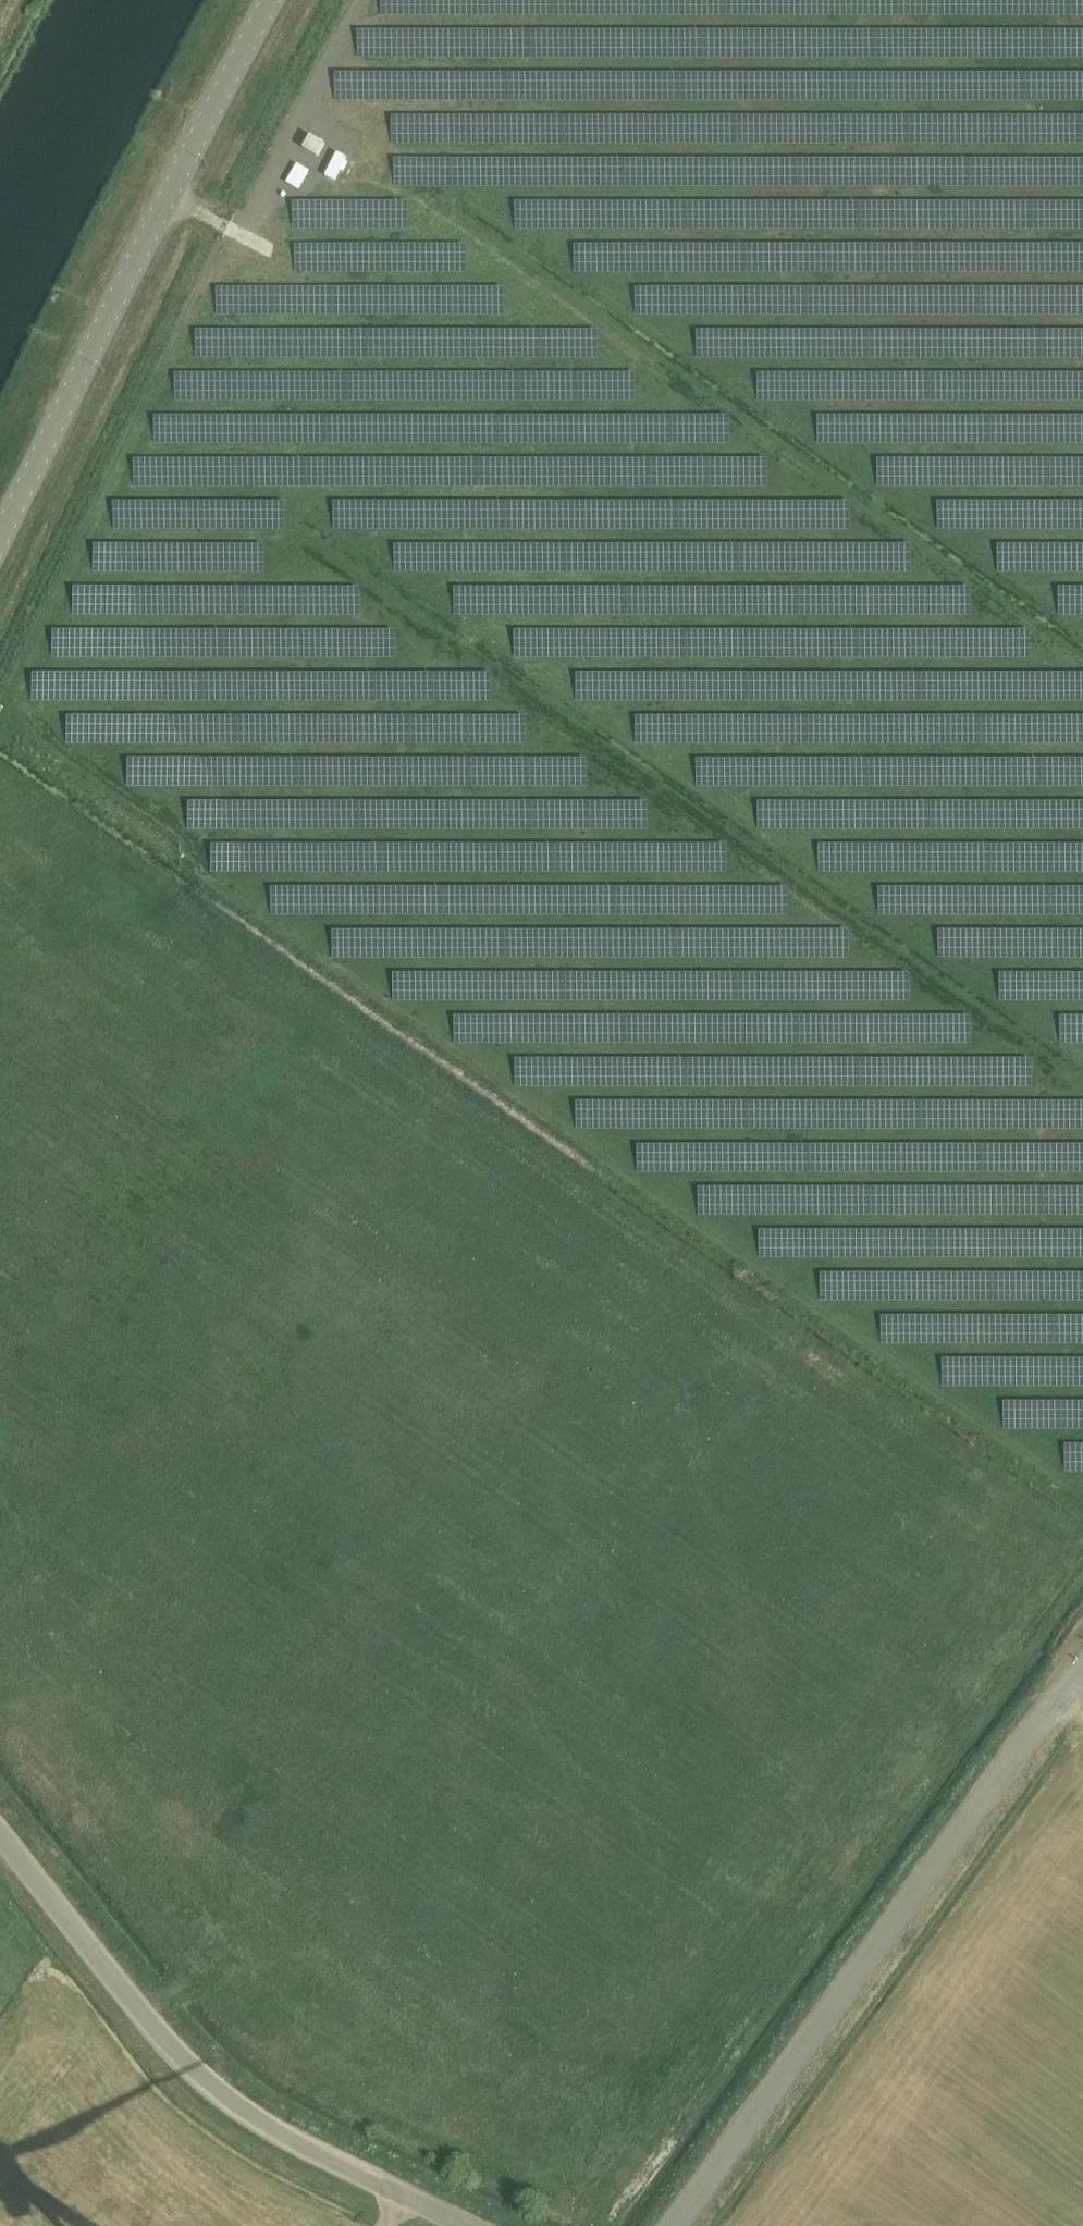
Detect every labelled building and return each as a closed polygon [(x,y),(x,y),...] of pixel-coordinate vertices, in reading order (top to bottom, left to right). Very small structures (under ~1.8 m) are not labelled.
[(310,136),(302,148),(318,157),(325,145),(310,136)]
